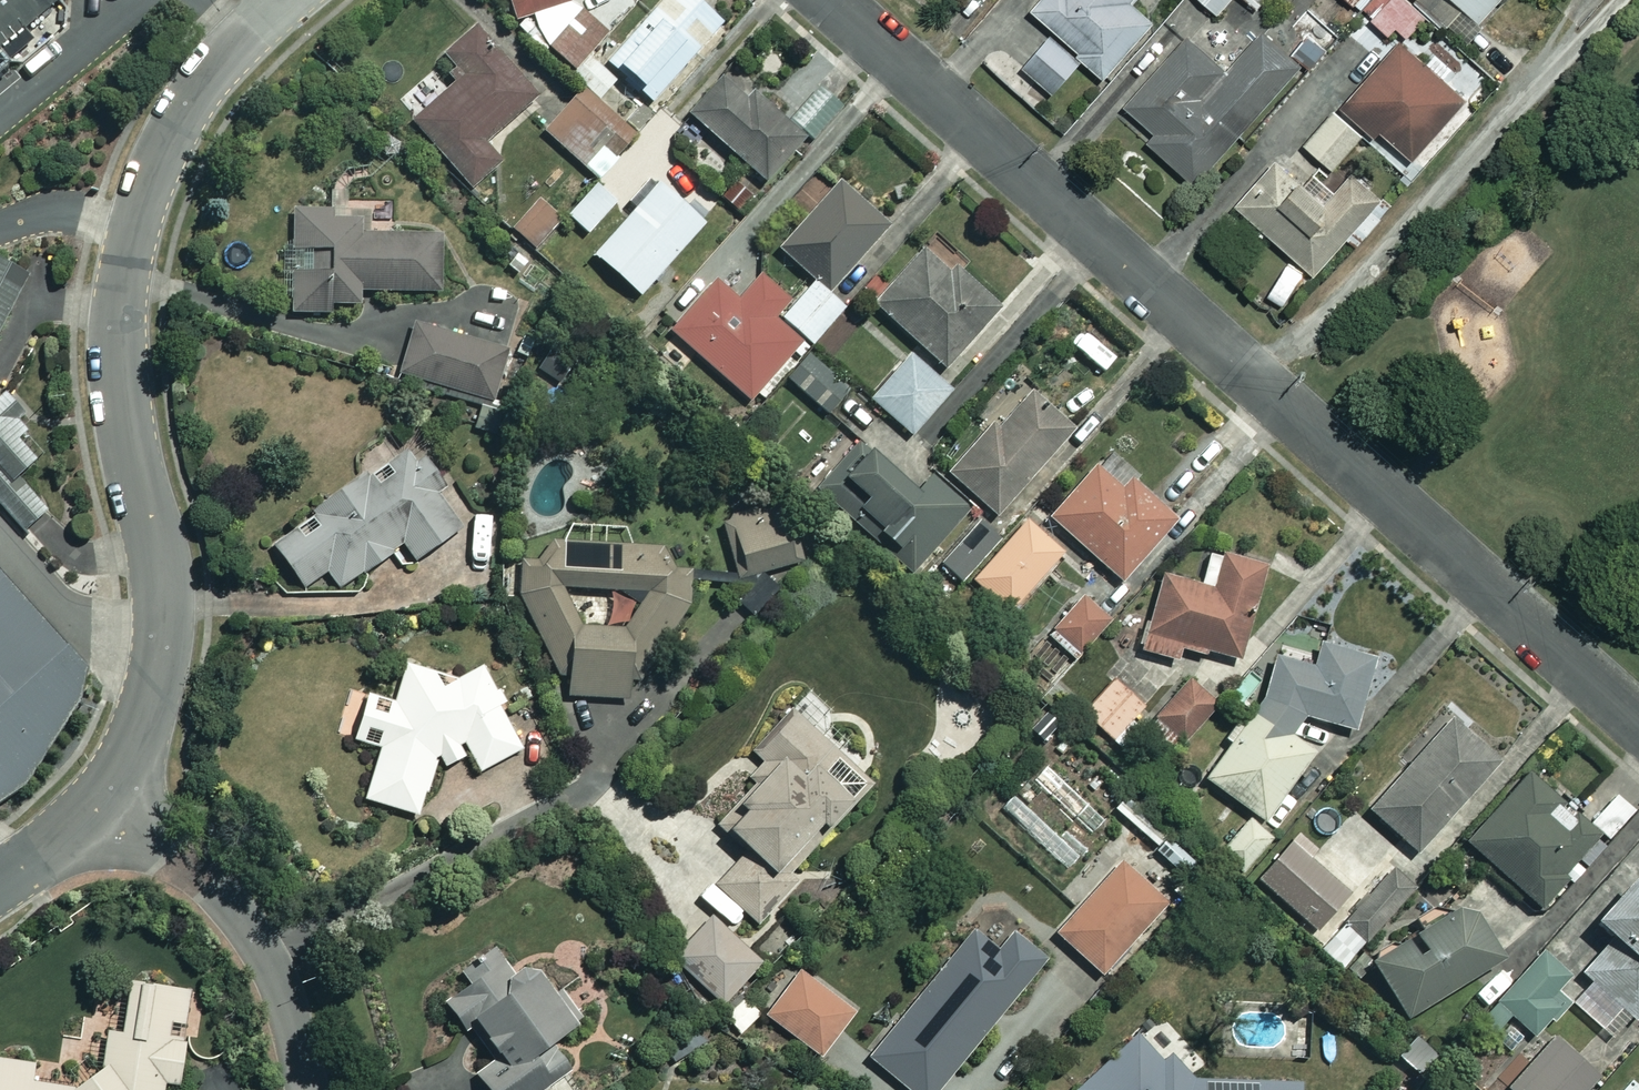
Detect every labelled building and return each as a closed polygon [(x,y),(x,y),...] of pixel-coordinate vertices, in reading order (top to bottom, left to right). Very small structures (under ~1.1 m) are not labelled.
[(59,0),(0,0),(0,47),(59,0)] [(516,28),(533,48),(544,39),(596,98),(615,81),(592,55),(610,38),(575,0),(507,0),(516,28)] [(696,0),(661,0),(608,59),(652,98),(720,22),(696,0)] [(1030,10),(1053,30),(1021,66),(1050,91),(1080,58),(1100,76),(1150,20),(1129,1),(1130,0),(1039,0),(1030,10)] [(1215,13),(1227,0),(1200,0),(1215,13)] [(1359,10),(1367,0),(1347,0),(1359,10)] [(1404,0),(1386,0),(1369,16),(1395,44),(1421,19),(1404,0)] [(1441,28),(1462,7),(1476,21),(1496,0),(1412,0),(1441,28)] [(537,96),(476,25),(443,53),(455,67),(447,75),(454,83),(411,120),(468,187),(498,162),(482,143),(537,96)] [(1298,65),(1261,32),(1225,72),(1185,37),(1123,107),(1153,133),(1145,142),(1192,184),(1298,65)] [(1465,98),(1398,41),(1340,109),(1370,135),(1375,129),(1412,160),(1465,98)] [(9,68),(0,57),(0,75),(9,68)] [(820,83),(788,120),(729,70),(689,116),(763,180),(803,134),(810,140),(842,102),(820,83)] [(634,139),(581,88),(541,130),(595,181),(634,139)] [(1360,135),(1334,110),(1303,143),(1329,169),(1360,135)] [(1323,203),(1275,161),(1236,206),(1311,272),(1344,234),(1356,244),(1388,207),(1349,173),(1323,203)] [(701,222),(655,182),(592,254),(637,294),(701,222)] [(813,278),(830,292),(887,226),(837,182),(780,249),(813,278)] [(614,201),(594,183),(566,215),(586,233),(614,201)] [(559,218),(538,197),(510,225),(530,246),(559,218)] [(328,268),(290,267),(289,313),(328,314),(328,302),(360,303),(361,289),(442,290),(443,232),(356,230),(356,218),(329,218),(329,210),(291,209),(290,246),(328,246),(328,268)] [(998,305),(927,242),(872,303),(943,367),(998,305)] [(60,290),(0,255),(0,393),(60,290)] [(830,292),(813,278),(791,303),(758,275),(737,299),(713,278),(668,330),(748,399),(799,340),(807,346),(843,304),(830,292)] [(470,328),(467,337),(414,321),(397,375),(487,402),(506,339),(470,328)] [(949,388),(910,355),(871,401),(909,434),(949,388)] [(1073,428),(1030,388),(997,423),(993,419),(946,470),(993,514),(1073,428)] [(0,398),(0,505),(22,529),(45,508),(14,474),(44,447),(0,398)] [(438,479),(412,442),(363,476),(359,469),(306,507),(311,513),(268,544),(301,590),(324,573),(337,591),(400,546),(412,562),(460,528),(429,485),(438,479)] [(914,492),(858,444),(818,490),(869,534),(875,527),(893,543),(885,552),(910,573),(966,508),(929,475),(914,492)] [(1123,491),(1092,464),(1047,516),(1119,579),(1174,516),(1132,480),(1123,491)] [(795,561),(775,503),(719,522),(738,580),(795,561)] [(998,536),(978,518),(939,562),(959,580),(998,536)] [(1058,551),(1023,521),(972,579),(1008,610),(1058,551)] [(687,558),(657,557),(658,545),(537,542),(536,559),(518,559),(518,592),(557,676),(563,675),(564,696),(625,695),(625,678),(639,678),(686,607),(687,558)] [(1265,565),(1224,552),(1213,589),(1162,573),(1138,648),(1174,660),(1180,642),(1235,659),(1265,565)] [(31,788),(85,703),(94,670),(0,585),(0,805),(31,788)] [(1107,621),(1080,596),(1049,630),(1076,655),(1107,621)] [(1275,653),(1262,687),(1200,779),(1262,820),(1311,752),(1287,735),(1302,714),(1348,730),(1373,658),(1319,638),(1310,665),(1275,653)] [(391,702),(364,693),(351,736),(377,744),(360,796),(415,814),(433,757),(438,754),(447,768),(472,753),(483,771),(525,745),(500,706),(506,702),(482,664),(447,685),(436,682),(440,670),(405,659),(391,702)] [(1154,719),(1113,680),(1083,713),(1124,752),(1154,719)] [(1213,705),(1185,680),(1154,716),(1182,740),(1213,705)] [(718,823),(748,850),(718,884),(758,921),(789,888),(770,870),(817,819),(827,828),(852,802),(820,772),(837,753),(793,712),(754,753),(765,763),(750,780),(754,784),(718,823)] [(1497,757),(1447,715),(1367,810),(1416,852),(1497,757)] [(1601,836),(1526,770),(1464,840),(1538,907),(1601,836)] [(1269,836),(1247,817),(1219,851),(1248,876),(1266,854),(1269,836)] [(1164,904),(1119,863),(1054,934),(1099,975),(1164,904)] [(1591,980),(1583,988),(1613,1015),(1621,1006),(1633,1017),(1638,1009),(1638,888),(1628,878),(1590,921),(1605,934),(1576,967),(1591,980)] [(1496,957),(1460,901),(1366,960),(1401,1016),(1496,957)] [(757,962),(707,917),(670,958),(721,1002),(757,962)] [(1363,942),(1341,924),(1321,949),(1342,967),(1363,942)] [(971,929),(867,1056),(908,1089),(935,1089),(1044,957),(1012,931),(997,950),(971,929)] [(497,952),(438,993),(462,1029),(472,1021),(496,1056),(473,1072),(485,1089),(542,1089),(569,1071),(546,1039),(579,1015),(560,987),(551,993),(530,963),(513,975),(497,952)] [(1564,975),(1539,952),(1482,1013),(1494,1025),(1507,1012),(1533,1036),(1564,1002),(1550,990),(1564,975)] [(851,1010),(799,971),(766,1016),(818,1055),(851,1010)] [(182,1036),(168,1035),(169,1023),(183,1025),(188,989),(127,981),(120,1032),(106,1030),(100,1077),(70,1073),(69,1086),(31,1081),(33,1062),(0,1058),(0,1089),(161,1089),(162,1081),(176,1083),(182,1036)] [(758,1013),(742,997),(722,1016),(739,1033),(758,1013)] [(1137,1035),(1075,1089),(1299,1089),(1300,1078),(1193,1076),(1172,1053),(1161,1062),(1137,1035)] [(1550,1036),(1505,1086),(1509,1089),(1584,1089),(1595,1078),(1550,1036)] [(1637,1077),(1625,1089),(1638,1089),(1638,1079),(1637,1077)]
